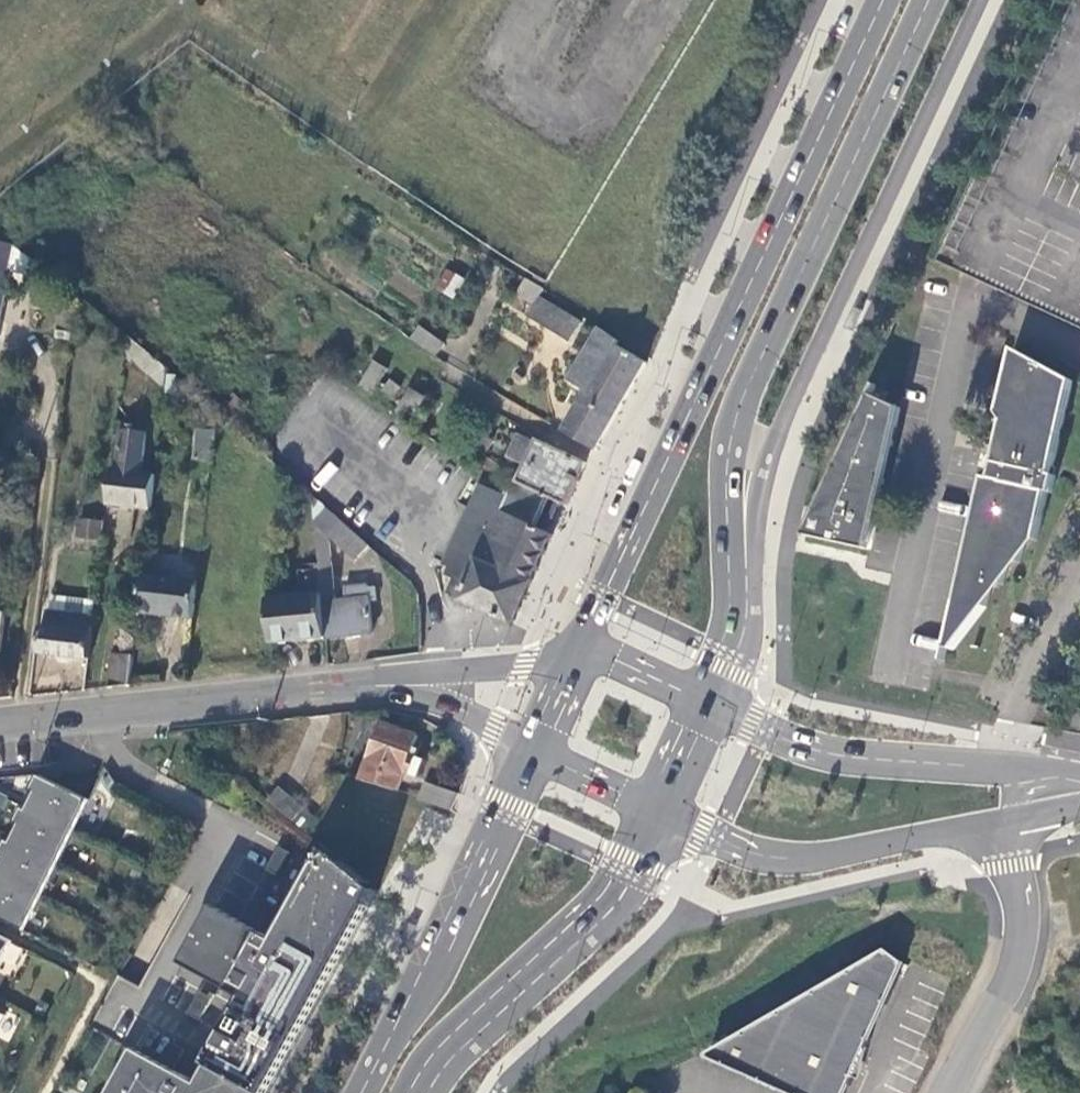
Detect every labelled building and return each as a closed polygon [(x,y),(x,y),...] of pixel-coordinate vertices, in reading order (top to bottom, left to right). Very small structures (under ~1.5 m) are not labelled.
[(0,235),(0,322),(15,247),(0,235)] [(452,298),(463,279),(446,269),(435,288),(452,298)] [(579,325),(538,298),(527,317),(569,343),(579,325)] [(417,326),(409,339),(435,354),(443,341),(417,326)] [(615,340),(598,328),(571,376),(589,387),(563,433),(595,452),(645,363),(614,344),(615,340)] [(165,387),(167,372),(127,337),(125,353),(165,387)] [(945,652),(951,653),(984,612),(991,585),(1002,588),(1009,564),(1019,568),(1025,542),(1037,545),(1047,498),(1052,498),(1055,482),(1054,481),(1056,473),(1053,472),(1072,388),(1014,354),(998,418),(1018,450),(1012,471),(1008,470),(1003,485),(985,480),(945,652)] [(387,371),(373,362),(358,387),(371,396),(387,371)] [(411,390),(399,414),(413,423),(426,399),(411,390)] [(869,555),(901,414),(871,400),(806,541),(869,555)] [(215,431),(216,415),(205,406),(203,430),(215,431)] [(135,426),(116,423),(115,433),(119,434),(118,440),(121,440),(117,473),(110,472),(107,503),(152,510),(155,479),(143,477),(147,438),(133,436),(135,426)] [(212,462),(215,431),(203,430),(200,430),(196,461),(212,462)] [(493,443),(479,436),(471,452),(485,458),(493,443)] [(525,469),(537,444),(521,436),(510,461),(525,469)] [(525,469),(518,486),(547,500),(567,507),(586,465),(538,443),(537,444),(525,469)] [(532,530),(547,500),(518,486),(516,485),(502,517),(474,579),(465,575),(461,584),(455,581),(447,598),(513,626),(552,538),(532,530)] [(355,559),(366,544),(312,497),(314,523),(355,559)] [(446,567),(465,575),(474,579),(502,517),(473,504),(446,567)] [(101,546),(104,524),(81,521),(79,543),(101,546)] [(321,593),(326,640),(375,634),(371,604),(379,603),(378,590),(369,591),(369,587),(349,589),(350,600),(338,601),(333,549),(317,551),(321,593)] [(139,615),(194,623),(202,554),(180,552),(177,579),(144,574),(139,615)] [(271,645),(326,640),(321,593),(266,599),(271,645)] [(69,617),(92,619),(94,603),(71,601),(69,617)] [(40,655),(87,661),(92,619),(69,617),(48,614),(46,630),(44,629),(40,655)] [(105,690),(130,687),(133,658),(109,655),(105,690)] [(1077,703),(1063,728),(1079,732),(1079,704),(1077,703)] [(354,779),(396,792),(402,773),(408,775),(421,734),(373,719),(354,779)] [(91,801),(40,776),(32,792),(36,793),(28,810),(75,833),(91,801)] [(276,786),(265,801),(306,833),(318,818),(276,786)] [(0,792),(0,808),(4,810),(10,797),(0,792)] [(20,826),(12,842),(59,866),(75,833),(28,810),(24,808),(16,824),(20,826)] [(8,840),(0,857),(4,858),(0,866),(0,877),(43,898),(59,866),(12,842),(8,840)] [(280,847),(268,870),(281,877),(293,854),(280,847)] [(137,1049),(112,1092),(269,1092),(365,915),(378,893),(324,854),(278,941),(215,907),(183,964),(247,999),(201,1084),(174,1070),(186,1050),(173,1043),(162,1063),(137,1049)] [(26,932),(43,898),(0,877),(0,919),(26,932)] [(15,943),(0,936),(0,972),(15,943)] [(884,954),(705,1058),(781,1092),(845,1092),(902,967),(884,954)] [(214,999),(201,992),(189,1014),(201,1021),(214,999)]
